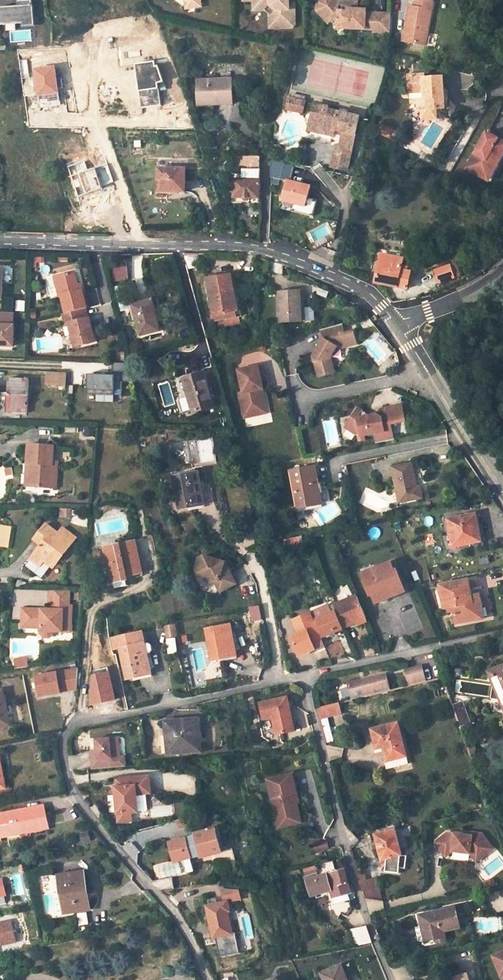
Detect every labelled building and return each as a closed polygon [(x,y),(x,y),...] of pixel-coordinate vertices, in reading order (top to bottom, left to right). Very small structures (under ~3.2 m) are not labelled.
[(0,7),(0,19),(1,26),(35,25),(33,0),(18,0),(18,6),(0,7)] [(192,2),(193,10),(203,9),(202,1),(203,0),(190,0),(192,2)] [(245,1),(255,1),(254,6),(271,6),(275,11),(275,29),(293,29),(296,27),(296,14),(293,11),(290,11),(291,4),(291,0),(245,0),(245,1)] [(332,21),(322,9),(323,3),(327,0),(320,0),(319,1),(318,11),(329,23),(332,21)] [(392,15),(376,14),(376,17),(367,16),(367,14),(367,11),(358,10),(349,10),(349,12),(340,12),(340,6),(339,6),(334,0),(327,0),(323,3),(322,9),(332,21),(339,21),(339,29),(375,30),(375,33),(391,33),(392,15)] [(339,6),(340,6),(340,12),(349,12),(349,10),(358,10),(359,2),(340,2),(339,0),(334,0),(339,6)] [(434,2),(422,0),(417,0),(415,7),(409,6),(406,24),(411,25),(408,42),(426,45),(434,2)] [(271,6),(254,6),(254,11),(268,11),(270,13),(270,29),(275,29),(275,11),(271,6)] [(428,99),(429,110),(446,108),(445,101),(449,100),(449,91),(445,92),(445,78),(426,79),(426,75),(409,75),(410,93),(425,92),(425,99),(428,99)] [(213,104),(233,103),(232,79),(222,80),(198,80),(198,99),(213,98),(213,104)] [(306,101),(291,98),(288,109),(303,112),(306,101)] [(310,130),(335,136),(336,130),(345,132),(343,140),(355,142),(361,117),(349,114),(348,119),(339,117),(341,112),(329,110),(329,107),(316,104),(310,130)] [(502,140),(502,136),(494,131),(486,127),(484,131),(502,140)] [(467,168),(485,176),(493,160),(498,162),(502,151),(502,140),(484,131),(467,168)] [(353,154),(355,142),(343,140),(340,151),(353,154)] [(333,167),(349,171),(353,154),(340,151),(337,150),(333,167)] [(232,155),(232,170),(242,170),(242,180),(235,180),(234,197),(259,198),(261,156),(232,155)] [(493,180),(502,164),(498,162),(493,160),(485,176),(493,180)] [(271,163),(272,179),(292,179),(292,163),(271,163)] [(161,194),(187,195),(188,171),(162,171),(161,194)] [(285,179),(279,202),(305,208),(310,186),(285,179)] [(225,230),(233,227),(230,216),(221,220),(225,230)] [(314,241),(330,232),(326,224),(310,232),(314,241)] [(375,282),(408,289),(411,272),(401,270),(403,259),(381,254),(375,282)] [(113,263),(114,281),(128,280),(127,263),(113,263)] [(455,278),(460,276),(456,263),(450,265),(455,278)] [(455,278),(450,265),(435,270),(439,284),(455,278)] [(88,308),(82,285),(79,286),(75,273),(56,278),(61,297),(63,297),(67,314),(86,309),(88,308)] [(231,276),(208,280),(214,316),(238,312),(231,276)] [(315,321),(314,307),(301,308),(300,291),(280,293),(281,323),(315,321)] [(153,299),(133,304),(140,337),(161,332),(153,299)] [(96,342),(90,321),(89,321),(86,309),(67,314),(63,315),(66,325),(68,325),(75,348),(96,342)] [(0,313),(0,346),(13,346),(14,326),(11,326),(11,313),(0,313)] [(342,325),(321,330),(323,339),(313,357),(318,377),(334,373),(330,359),(336,348),(339,349),(356,345),(353,332),(344,334),(342,325)] [(114,363),(114,375),(89,374),(88,394),(115,395),(116,381),(133,382),(129,364),(114,363)] [(264,389),(259,366),(239,370),(243,393),(240,393),(245,418),(263,414),(260,403),(265,402),(263,392),(261,393),(260,390),(263,389),(264,389)] [(67,373),(48,371),(47,384),(66,386),(67,373)] [(205,374),(184,380),(193,414),(214,407),(205,374)] [(30,379),(11,378),(9,392),(8,392),(8,394),(11,394),(10,412),(27,413),(30,379)] [(369,414),(359,408),(354,416),(354,420),(348,429),(358,435),(362,434),(362,436),(376,434),(393,430),(392,424),(407,421),(403,405),(382,410),(379,414),(376,415),(374,417),(370,418),(369,416),(369,414)] [(393,430),(376,434),(378,443),(395,440),(393,430)] [(198,465),(217,462),(213,438),(194,441),(198,465)] [(54,448),(30,446),(28,463),(34,464),(32,487),(55,489),(57,466),(52,466),(54,448)] [(413,464),(393,468),(400,504),(423,499),(421,487),(417,488),(413,464)] [(316,467),(291,472),(297,509),(323,505),(316,467)] [(199,473),(174,477),(180,510),(205,505),(199,473)] [(476,514),(448,520),(453,547),(487,541),(484,525),(479,526),(476,514)] [(8,548),(12,527),(0,525),(0,546),(8,548)] [(77,539),(64,528),(59,535),(47,525),(38,536),(45,542),(43,545),(31,559),(41,566),(45,561),(52,566),(59,558),(61,560),(77,539)] [(35,539),(43,545),(45,542),(38,536),(35,539)] [(136,575),(143,573),(136,542),(130,544),(136,575)] [(278,543),(269,545),(270,552),(280,550),(278,543)] [(130,544),(105,549),(114,588),(128,585),(126,577),(136,575),(130,544)] [(223,569),(225,562),(204,556),(198,574),(207,577),(206,581),(217,584),(221,592),(237,584),(230,570),(223,569)] [(35,572),(38,567),(29,561),(26,566),(35,572)] [(401,593),(397,582),(401,580),(397,570),(395,571),(391,562),(364,574),(367,582),(365,583),(371,596),(373,595),(376,604),(401,593)] [(471,581),(442,587),(446,607),(454,605),(457,623),(480,619),(478,609),(483,608),(486,607),(485,598),(472,600),(471,597),(470,589),(473,589),(471,581)] [(69,607),(70,591),(50,591),(49,611),(49,612),(48,613),(42,613),(42,610),(22,610),(22,629),(34,629),(34,626),(41,626),(40,629),(40,635),(44,639),(49,639),(53,635),(53,633),(62,633),(63,625),(71,625),(72,607),(69,607)] [(334,606),(344,629),(354,625),(367,620),(357,597),(334,606)] [(407,604),(381,615),(385,624),(411,614),(407,604)] [(334,605),(329,607),(332,614),(317,620),(324,638),(344,629),(334,606),(334,605)] [(300,656),(315,650),(315,649),(314,645),(323,641),(312,613),(295,620),(301,634),(292,638),(300,656)] [(164,626),(166,639),(177,637),(175,624),(164,626)] [(231,625),(206,630),(212,661),(237,656),(231,625)] [(120,649),(124,666),(127,679),(139,677),(138,673),(148,671),(146,660),(148,659),(142,632),(112,638),(115,650),(120,649)] [(323,641),(314,645),(315,649),(315,650),(325,646),(323,641)] [(139,677),(152,674),(151,670),(148,659),(146,660),(148,671),(138,673),(139,677)] [(29,669),(28,660),(21,661),(22,670),(29,669)] [(499,664),(500,668),(489,673),(502,705),(502,662),(499,664)] [(410,686),(428,682),(425,669),(407,674),(410,686)] [(78,690),(79,670),(37,677),(40,697),(61,694),(61,693),(78,690)] [(391,691),(388,675),(373,679),(374,682),(364,685),(363,682),(349,685),(353,700),(391,691)] [(0,692),(0,728),(10,726),(3,691),(0,692)] [(289,697),(261,703),(264,719),(274,717),(278,735),(296,731),(289,697)] [(342,714),(340,703),(318,709),(321,720),(328,718),(342,714)] [(469,713),(466,706),(455,710),(458,717),(469,713)] [(474,728),(469,713),(458,717),(463,732),(474,728)] [(333,742),(328,718),(321,720),(326,744),(333,742)] [(198,720),(169,722),(170,738),(167,738),(168,754),(201,751),(198,720)] [(398,724),(372,731),(377,748),(384,746),(385,749),(390,770),(410,765),(398,724)] [(124,738),(96,741),(97,751),(98,759),(91,760),(92,771),(125,768),(124,757),(126,757),(124,738)] [(150,777),(120,780),(121,788),(118,788),(116,788),(119,823),(132,822),(132,813),(138,813),(137,795),(151,794),(150,777)] [(298,804),(292,782),(268,787),(277,827),(299,822),(295,804),(298,804)] [(0,815),(0,828),(1,836),(26,832),(25,828),(46,823),(43,808),(0,815)] [(301,830),(299,822),(277,827),(279,835),(301,830)] [(47,827),(46,823),(25,828),(26,832),(47,827)] [(194,856),(199,855),(200,858),(215,854),(220,875),(238,871),(233,849),(222,852),(220,844),(219,838),(216,828),(194,833),(195,836),(189,837),(194,856)] [(396,831),(375,835),(382,860),(383,860),(383,865),(387,866),(386,872),(400,873),(400,868),(406,868),(407,856),(402,855),(396,831)] [(473,833),(473,836),(465,835),(448,833),(437,842),(437,845),(447,857),(454,852),(471,854),(478,862),(494,849),(482,834),(473,833)] [(194,856),(189,837),(169,842),(173,857),(183,855),(184,859),(187,872),(194,871),(191,857),(194,856)] [(327,840),(314,843),(316,852),(328,849),(327,840)] [(344,870),(307,881),(312,897),(331,892),(333,899),(349,895),(352,894),(344,870)] [(360,882),(367,880),(365,872),(358,874),(360,882)] [(84,873),(60,876),(65,913),(90,909),(84,873)] [(239,893),(224,891),(226,902),(207,906),(213,938),(217,937),(221,955),(238,952),(234,933),(232,933),(228,913),(230,912),(228,903),(240,900),(239,893)] [(333,899),(336,905),(351,901),(349,895),(333,899)] [(456,907),(419,916),(425,941),(438,939),(436,933),(444,932),(460,929),(456,907)] [(15,943),(11,919),(0,920),(0,945),(15,943)] [(367,926),(351,930),(357,945),(372,942),(367,926)] [(494,954),(502,978),(502,950),(494,954)] [(322,973),(324,979),(348,979),(343,966),(322,973)]
